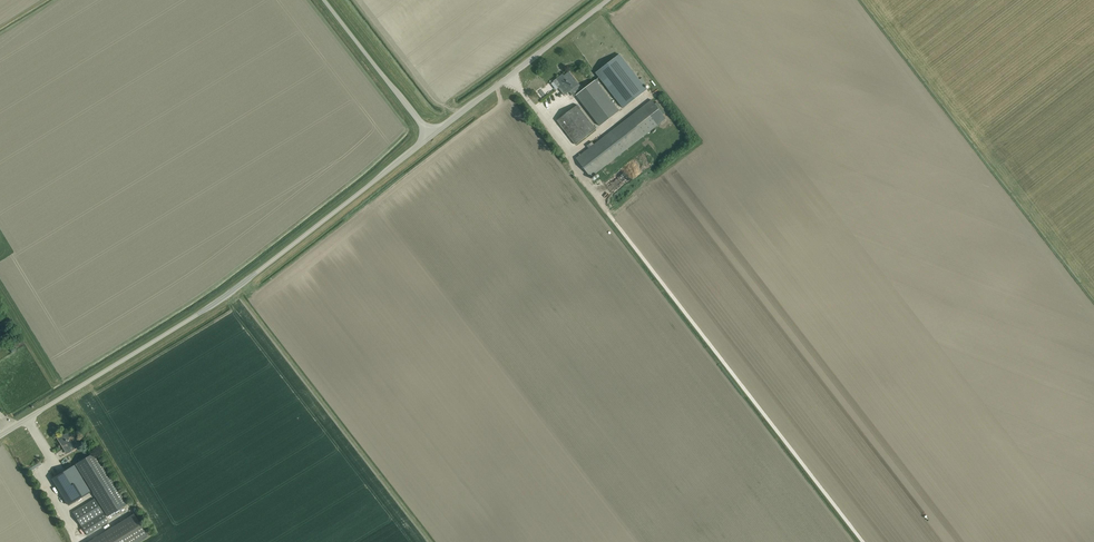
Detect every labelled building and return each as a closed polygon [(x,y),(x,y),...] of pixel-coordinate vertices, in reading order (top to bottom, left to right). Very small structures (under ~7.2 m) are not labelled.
[(620,54),(596,72),(623,108),(647,89),(620,54)] [(571,90),(579,84),(569,72),(570,71),(569,71),(564,76),(562,74),(556,79),(557,79),(564,88),(567,85),(571,90)] [(576,95),(600,126),(619,111),(596,80),(576,95)] [(576,145),(596,129),(577,105),(557,121),(576,145)] [(577,158),(591,177),(657,125),(643,107),(577,158)] [(593,181),(595,184),(602,180),(599,176),(593,181)] [(64,455),(79,446),(76,441),(76,442),(69,431),(70,431),(63,435),(62,433),(54,439),(64,455)] [(96,452),(76,464),(108,516),(128,504),(96,452)] [(68,505),(90,491),(74,465),(52,478),(68,505)] [(73,512),(82,527),(87,535),(109,522),(104,514),(94,498),(73,512)] [(134,514),(88,541),(139,541),(148,537),(134,514)]
